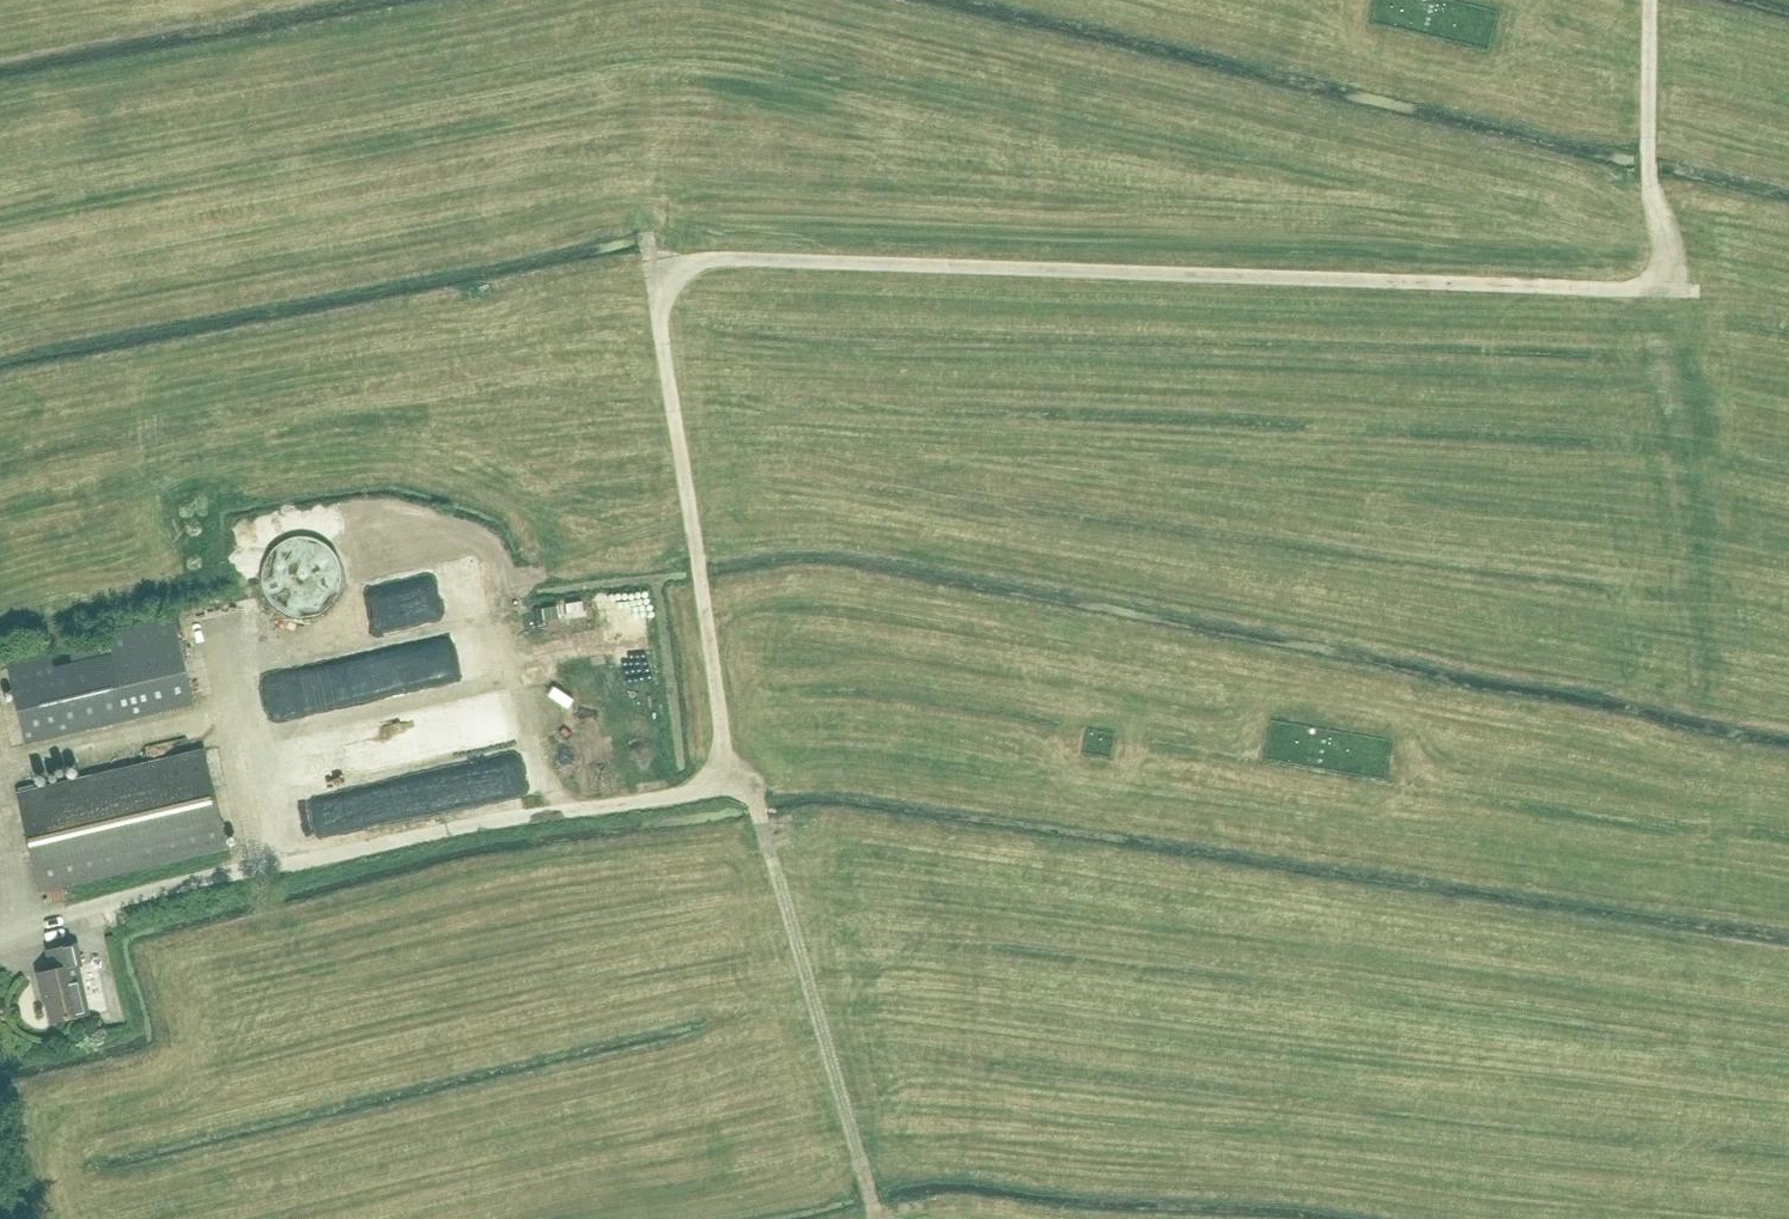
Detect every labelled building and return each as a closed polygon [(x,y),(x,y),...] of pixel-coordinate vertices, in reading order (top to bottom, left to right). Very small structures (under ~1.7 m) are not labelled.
[(266,600),(275,611),(288,619),(304,621),(320,618),(333,608),(342,595),(345,579),(343,565),(336,553),(325,543),(312,538),(298,537),(284,541),(273,549),(265,560),(261,573),(261,587),(266,600)] [(582,608),(566,612),(570,626),(586,621),(582,608)] [(193,704),(172,616),(112,630),(117,654),(53,669),(47,646),(8,655),(29,743),(193,704)] [(459,669),(456,652),(304,678),(307,698),(335,693),(337,708),(472,686),(469,667),(459,669)] [(478,703),(488,749),(507,745),(498,699),(478,703)] [(478,751),(470,717),(375,737),(382,771),(478,751)] [(41,892),(46,891),(49,903),(66,899),(63,887),(228,847),(204,750),(17,795),(41,892)] [(77,967),(81,966),(76,945),(48,951),(52,971),(38,974),(42,993),(45,992),(52,1022),(87,1014),(77,967)]
